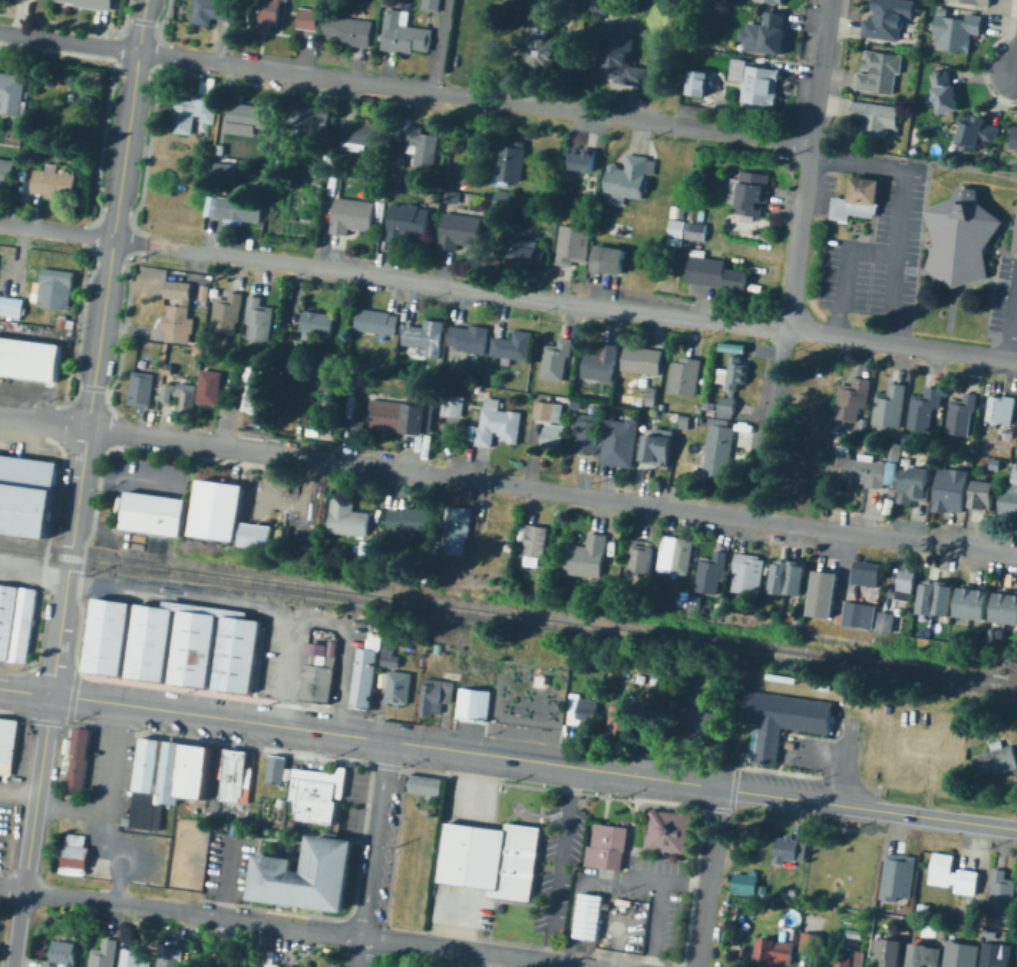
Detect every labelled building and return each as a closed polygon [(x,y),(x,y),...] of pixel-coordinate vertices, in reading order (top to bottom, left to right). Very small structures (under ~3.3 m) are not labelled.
[(56,2),(56,0),(113,0),(111,10),(56,2)] [(191,25),(195,0),(235,0),(231,20),(212,17),(210,28),(191,25)] [(238,22),(240,0),(286,0),(286,2),(279,1),(277,26),(238,22)] [(420,9),(421,0),(440,0),(439,11),(420,9)] [(592,10),(594,0),(607,0),(605,13),(592,10)] [(867,36),(873,0),(903,0),(915,2),(912,19),(904,18),(900,42),(867,36)] [(937,7),(947,9),(946,15),(935,13),(937,7)] [(316,12),(315,28),(298,27),(299,10),(316,12)] [(432,30),(430,49),(413,47),(413,52),(383,48),(386,11),(409,13),(407,27),(432,30)] [(786,14),(782,54),(747,50),(748,41),(741,41),(742,31),(748,32),(749,25),(764,27),(766,12),(786,14)] [(371,21),(367,48),(353,46),(353,51),(341,49),(342,41),(322,38),(325,14),(371,21)] [(937,15),(968,20),(969,15),(982,17),(978,37),(973,36),(971,50),(963,48),(963,51),(937,47),(939,35),(934,34),(937,15)] [(536,27),(551,29),(550,38),(535,36),(536,27)] [(642,41),(637,64),(657,68),(653,85),(626,79),(596,73),(604,33),(642,41)] [(531,70),(535,37),(581,43),(577,76),(531,70)] [(911,45),(917,41),(921,47),(914,51),(911,45)] [(901,56),(896,94),(857,88),(859,74),(872,76),(875,57),(870,56),(871,51),(901,56)] [(780,76),(777,106),(743,102),(747,67),(778,71),(777,76),(780,76)] [(960,92),(957,113),(936,110),(937,101),(931,100),(934,71),(954,73),(952,91),(960,92)] [(709,74),(707,95),(689,93),(691,72),(709,74)] [(4,100),(0,100),(0,73),(25,76),(20,116),(2,113),(4,100)] [(717,86),(723,85),(725,98),(718,98),(717,86)] [(96,98),(94,107),(78,104),(80,95),(96,98)] [(215,96),(213,123),(202,122),(202,114),(195,113),(193,134),(174,132),(176,99),(194,101),(194,95),(215,96)] [(897,108),(892,140),(857,134),(859,120),(852,119),(854,101),(897,108)] [(271,108),(268,129),(230,123),(233,102),(271,108)] [(326,113),(325,132),(287,129),(289,106),(312,107),(312,112),(326,113)] [(1000,126),(994,144),(981,140),(978,149),(959,143),(968,116),(1000,126)] [(387,130),(384,148),(364,145),(362,153),(342,149),(347,123),(387,130)] [(438,137),(435,168),(415,165),(417,153),(408,152),(411,126),(424,127),(423,135),(438,137)] [(527,147),(523,182),(498,179),(502,143),(527,147)] [(219,144),(226,145),(225,156),(218,155),(219,144)] [(914,147),(918,152),(911,156),(908,151),(914,147)] [(593,153),(591,169),(573,167),(575,150),(593,153)] [(326,153),(334,154),(332,168),(324,167),(326,153)] [(0,156),(0,183),(14,184),(17,158),(0,156)] [(650,160),(644,204),(605,198),(609,166),(629,168),(631,157),(650,160)] [(55,165),(55,171),(76,174),(73,196),(34,192),(37,169),(46,170),(47,164),(55,165)] [(238,167),(237,180),(218,177),(219,164),(238,167)] [(770,175),(764,216),(736,212),(737,205),(732,204),(735,182),(740,182),(741,171),(770,175)] [(316,187),(318,173),(327,175),(325,189),(316,187)] [(881,184),(874,218),(850,213),(848,222),(830,218),(834,196),(851,200),(856,178),(881,184)] [(402,195),(394,195),(395,185),(403,186),(402,195)] [(987,277),(956,286),(929,268),(937,244),(928,213),(957,197),(959,189),(977,191),(977,203),(1002,223),(983,248),(987,277)] [(461,192),(460,202),(443,200),(445,190),(461,192)] [(241,192),(241,198),(263,201),(260,222),(240,220),(240,225),(234,224),(234,219),(214,217),(216,195),(225,196),(225,191),(241,192)] [(514,194),(512,211),(495,208),(497,191),(514,194)] [(375,203),(372,231),(350,228),(349,236),(332,233),(337,198),(375,203)] [(429,209),(425,239),(405,236),(404,243),(389,241),(394,205),(429,209)] [(683,207),(682,218),(672,218),(673,206),(683,207)] [(481,219),(477,248),(458,245),(457,251),(440,248),(445,213),(481,219)] [(689,238),(707,239),(708,222),(689,221),(689,238)] [(671,231),(672,223),(685,225),(684,233),(671,231)] [(592,230),(586,264),(557,258),(563,225),(592,230)] [(518,264),(519,254),(507,254),(508,239),(541,241),(541,249),(550,250),(549,267),(518,264)] [(626,249),(624,275),(594,272),(596,246),(626,249)] [(721,252),(719,259),(709,256),(710,249),(721,252)] [(722,269),(721,282),(708,281),(709,264),(714,264),(714,269),(722,269)] [(75,272),(71,308),(39,305),(43,269),(75,272)] [(748,273),(745,290),(728,287),(730,270),(748,273)] [(191,283),(189,320),(192,321),(191,333),(187,332),(187,342),(166,341),(166,331),(161,331),(162,316),(167,316),(167,304),(181,305),(181,297),(166,296),(166,282),(191,283)] [(682,290),(683,282),(696,284),(695,292),(682,290)] [(243,293),(240,322),(235,322),(233,334),(213,332),(216,299),(230,301),(231,292),(243,293)] [(7,314),(0,314),(0,297),(23,298),(22,319),(7,318),(7,314)] [(275,308),(271,339),(248,336),(249,322),(247,322),(250,297),(263,298),(262,306),(275,308)] [(400,316),(396,336),(355,329),(359,308),(400,316)] [(334,313),(332,334),(318,332),(317,339),(306,338),(307,330),(302,329),(304,310),(334,313)] [(68,316),(66,329),(57,328),(59,315),(68,316)] [(444,324),(441,349),(405,344),(407,325),(427,327),(427,322),(444,324)] [(489,328),(484,355),(457,351),(458,346),(449,344),(452,327),(469,330),(470,325),(489,328)] [(533,333),(529,361),(492,356),(495,338),(514,341),(516,330),(533,333)] [(57,382),(0,374),(0,336),(61,344),(57,382)] [(570,343),(565,381),(542,379),(546,346),(558,347),(559,341),(570,343)] [(723,341),(751,344),(749,354),(722,351),(723,341)] [(619,347),(612,383),(584,378),(588,354),(603,356),(605,345),(619,347)] [(662,352),(659,375),(623,370),(626,346),(662,352)] [(744,358),(740,390),(728,388),(731,357),(744,358)] [(698,360),(694,395),(669,392),(673,362),(681,363),(681,358),(698,360)] [(298,361),(304,362),(302,379),(296,378),(298,361)] [(165,373),(167,363),(176,365),(174,375),(165,373)] [(946,371),(942,408),(937,407),(934,430),(909,427),(912,400),(928,402),(929,398),(925,397),(926,388),(938,389),(941,370),(946,371)] [(154,374),(150,406),(128,403),(132,371),(154,374)] [(222,373),(218,405),(200,403),(204,371),(222,373)] [(871,381),(864,413),(858,411),(856,421),(835,417),(842,384),(853,386),(854,377),(871,381)] [(250,379),(272,382),(267,415),(245,412),(250,379)] [(173,390),(180,392),(181,385),(197,387),(192,412),(180,411),(183,396),(171,395),(170,401),(161,399),(164,381),(174,383),(173,390)] [(907,386),(901,428),(873,424),(877,398),(889,400),(891,384),(907,386)] [(977,396),(970,436),(947,432),(952,404),(963,406),(965,393),(977,396)] [(466,398),(463,418),(441,414),(444,394),(466,398)] [(1016,399),(1012,425),(987,421),(991,395),(1016,399)] [(733,398),(732,416),(720,415),(722,397),(733,398)] [(433,408),(431,435),(374,430),(376,411),(372,411),(373,399),(408,403),(408,405),(433,408)] [(521,412),(518,444),(509,443),(510,440),(502,439),(503,431),(494,430),(493,447),(476,445),(477,427),(482,428),(484,399),(501,400),(500,410),(521,412)] [(536,417),(538,400),(565,404),(563,421),(536,417)] [(587,405),(586,410),(572,407),(573,402),(587,405)] [(681,427),(684,414),(693,416),(691,429),(681,427)] [(601,417),(599,454),(575,453),(577,416),(601,417)] [(639,424),(632,469),(601,464),(608,419),(639,424)] [(366,421),(365,430),(355,429),(356,420),(366,421)] [(547,423),(567,426),(564,444),(544,441),(547,423)] [(325,433),(326,425),(335,427),(334,434),(325,433)] [(734,430),(728,478),(702,475),(703,463),(692,462),(694,452),(707,454),(711,426),(734,430)] [(673,439),(669,466),(642,462),(646,435),(673,439)] [(902,447),(899,455),(889,452),(892,444),(902,447)] [(54,488),(0,481),(0,455),(57,463),(54,488)] [(988,470),(990,459),(1000,461),(998,472),(988,470)] [(887,466),(885,481),(837,475),(839,460),(887,466)] [(895,464),(894,483),(887,482),(888,464),(895,464)] [(930,471),(925,504),(900,500),(904,467),(930,471)] [(969,467),(935,467),(935,487),(937,487),(938,510),(969,510),(969,467)] [(1015,467),(1016,467),(1016,513),(1001,512),(1003,486),(1013,487),(1015,467)] [(249,484),(241,540),(215,537),(197,534),(205,478),(249,484)] [(997,481),(992,509),(971,505),(976,478),(997,481)] [(46,540),(0,533),(0,481),(54,488),(46,540)] [(185,500),(180,536),(124,528),(129,492),(185,500)] [(373,513),(372,535),(332,533),(333,498),(356,499),(355,513),(373,513)] [(883,498),(892,498),(891,513),(883,512),(883,498)] [(475,508),(470,539),(468,539),(465,557),(449,554),(457,505),(475,508)] [(409,507),(439,511),(436,534),(390,528),(393,509),(409,511),(409,507)] [(277,525),(274,548),(245,545),(247,522),(277,525)] [(541,566),(527,565),(528,556),(525,555),(529,524),(550,527),(546,558),(542,557),(541,566)] [(605,536),(600,577),(568,573),(571,546),(587,548),(589,534),(605,536)] [(696,541),(690,577),(659,572),(665,536),(696,541)] [(658,544),(652,574),(631,569),(637,540),(658,544)] [(379,542),(377,560),(363,559),(365,541),(379,542)] [(506,550),(506,543),(516,544),(515,551),(506,550)] [(727,553),(725,571),(721,570),(718,593),(698,591),(703,558),(716,560),(717,551),(727,553)] [(764,558),(759,593),(734,590),(738,555),(764,558)] [(807,564),(804,598),(771,595),(775,560),(807,564)] [(881,564),(879,589),(855,586),(858,562),(881,564)] [(819,570),(842,573),(836,617),(814,614),(819,570)] [(917,577),(912,601),(896,598),(901,574),(917,577)] [(953,584),(950,614),(922,611),(925,581),(953,584)] [(30,662),(0,658),(0,586),(39,591),(30,662)] [(970,594),(977,595),(978,587),(990,589),(986,620),(956,617),(960,587),(970,588),(970,594)] [(690,593),(689,604),(680,603),(681,592),(690,593)] [(998,592),(1016,594),(1016,623),(995,620),(998,592)] [(132,605),(122,675),(87,669),(97,599),(132,605)] [(167,601),(247,613),(246,619),(262,622),(252,692),(217,687),(227,616),(218,614),(208,686),(174,681),(184,612),(176,611),(166,681),(130,675),(140,605),(166,609),(167,601)] [(875,606),(872,626),(844,622),(847,601),(875,606)] [(883,610),(898,613),(896,632),(880,629),(883,610)] [(996,628),(1003,629),(1000,646),(994,645),(996,628)] [(436,644),(444,644),(443,654),(435,654),(436,644)] [(379,652),(372,708),(351,705),(359,649),(379,652)] [(400,655),(398,667),(384,664),(386,652),(400,655)] [(337,658),(331,703),(302,700),(308,654),(337,658)] [(411,674),(409,705),(387,703),(390,672),(411,674)] [(455,684),(451,704),(443,703),(441,715),(421,712),(427,679),(455,684)] [(492,694),(488,720),(458,716),(462,689),(492,694)] [(836,704),(832,736),(784,729),(779,766),(754,762),(759,725),(745,723),(750,691),(836,704)] [(595,701),(593,726),(568,723),(571,693),(582,694),(581,700),(595,701)] [(638,709),(634,736),(612,732),(616,706),(638,709)] [(721,715),(717,739),(692,735),(694,724),(681,721),(683,709),(721,715)] [(14,774),(0,772),(0,717),(21,720),(14,774)] [(841,730),(842,717),(850,717),(848,731),(841,730)] [(92,730),(86,794),(64,792),(66,780),(71,781),(76,729),(92,730)] [(66,738),(74,739),(72,754),(64,753),(66,738)] [(212,748),(205,798),(181,795),(180,801),(165,799),(161,830),(127,825),(129,819),(133,819),(143,738),(212,748)] [(1013,746),(1016,759),(1016,767),(982,778),(975,757),(993,751),(991,745),(1002,741),(1004,749),(1013,746)] [(248,752),(246,767),(256,769),(252,798),(241,796),(239,805),(219,802),(224,772),(218,771),(220,757),(226,758),(228,749),(248,752)] [(287,757),(284,780),(269,778),(272,755),(287,757)] [(340,776),(333,826),(298,821),(301,799),(290,798),(294,776),(304,778),(305,771),(340,776)] [(443,779),(440,797),(408,792),(411,774),(443,779)] [(278,798),(286,799),(285,807),(277,806),(278,798)] [(194,804),(193,811),(180,810),(181,802),(194,804)] [(694,815),(687,857),(646,850),(653,808),(694,815)] [(451,820),(509,829),(510,820),(544,825),(532,900),(493,894),(494,886),(442,877),(451,820)] [(630,826),(624,871),(587,866),(594,822),(630,826)] [(65,866),(69,833),(94,836),(90,869),(65,866)] [(353,842),(344,910),(250,897),(255,854),(294,859),(293,871),(305,873),(310,836),(353,842)] [(807,842),(805,863),(777,860),(779,839),(807,842)] [(889,850),(921,855),(915,896),(900,894),(900,899),(883,896),(889,850)] [(980,873),(976,896),(954,892),(955,888),(930,884),(936,853),(955,857),(953,868),(980,873)] [(757,876),(753,894),(733,890),(736,873),(757,876)] [(1016,883),(1014,913),(990,910),(994,873),(1013,875),(1012,882),(1016,883)] [(767,885),(766,893),(757,893),(758,885),(767,885)] [(779,895),(780,885),(795,887),(794,896),(779,895)] [(605,897),(599,940),(575,937),(582,893),(605,897)] [(912,915),(901,913),(902,904),(913,906),(912,915)] [(895,924),(896,918),(909,919),(908,926),(895,924)] [(845,936),(846,929),(860,930),(859,938),(845,936)] [(823,935),(822,952),(802,951),(803,933),(823,935)] [(796,944),(793,966),(754,962),(757,939),(796,944)] [(900,941),(898,966),(884,966),(884,960),(876,959),(877,940),(900,941)] [(78,943),(76,966),(45,966),(46,960),(54,961),(56,941),(78,943)] [(116,942),(114,966),(91,966),(93,950),(104,951),(105,941),(116,942)] [(977,946),(973,966),(945,966),(949,941),(977,946)] [(930,965),(930,966),(909,966),(912,943),(941,947),(939,966),(930,965)] [(1007,947),(1003,966),(981,966),(985,943),(1007,947)] [(155,952),(153,966),(123,966),(125,948),(155,952)] [(862,955),(861,966),(837,966),(838,957),(855,959),(856,954),(862,955)] [(181,958),(180,966),(159,966),(160,955),(181,958)] [(248,959),(247,966),(231,966),(233,957),(248,959)]
